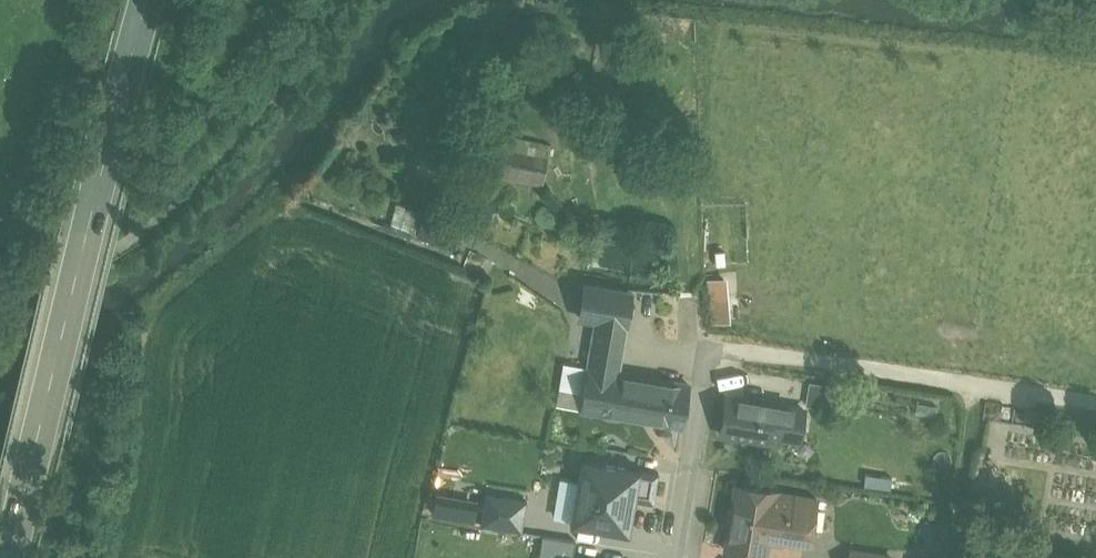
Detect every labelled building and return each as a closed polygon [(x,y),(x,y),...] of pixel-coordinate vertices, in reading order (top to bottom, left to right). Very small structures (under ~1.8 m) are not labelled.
[(510,136),(503,178),(545,186),(553,143),(510,136)] [(631,292),(586,284),(581,316),(598,319),(592,356),(619,361),(631,292)] [(689,384),(617,371),(619,361),(592,356),(590,366),(589,366),(581,408),(682,426),(689,384)] [(837,387),(824,385),(819,410),(832,412),(837,387)] [(807,395),(774,389),(772,404),(773,404),(769,428),(800,433),(807,395)] [(772,404),(727,396),(721,432),(767,440),(769,428),(773,404),(772,404)] [(637,468),(591,460),(588,476),(579,475),(571,519),(570,519),(570,522),(572,523),(573,522),(626,531),(626,532),(629,532),(629,530),(629,529),(633,505),(629,505),(631,497),(634,498),(639,470),(639,471),(640,468),(637,467),(637,468)] [(817,499),(738,485),(735,499),(734,499),(725,549),(765,555),(768,535),(771,538),(780,540),(783,538),(808,542),(810,540),(817,499)] [(552,535),(522,530),(519,548),(549,554),(552,535)] [(555,549),(553,557),(580,557),(581,553),(555,549)]
